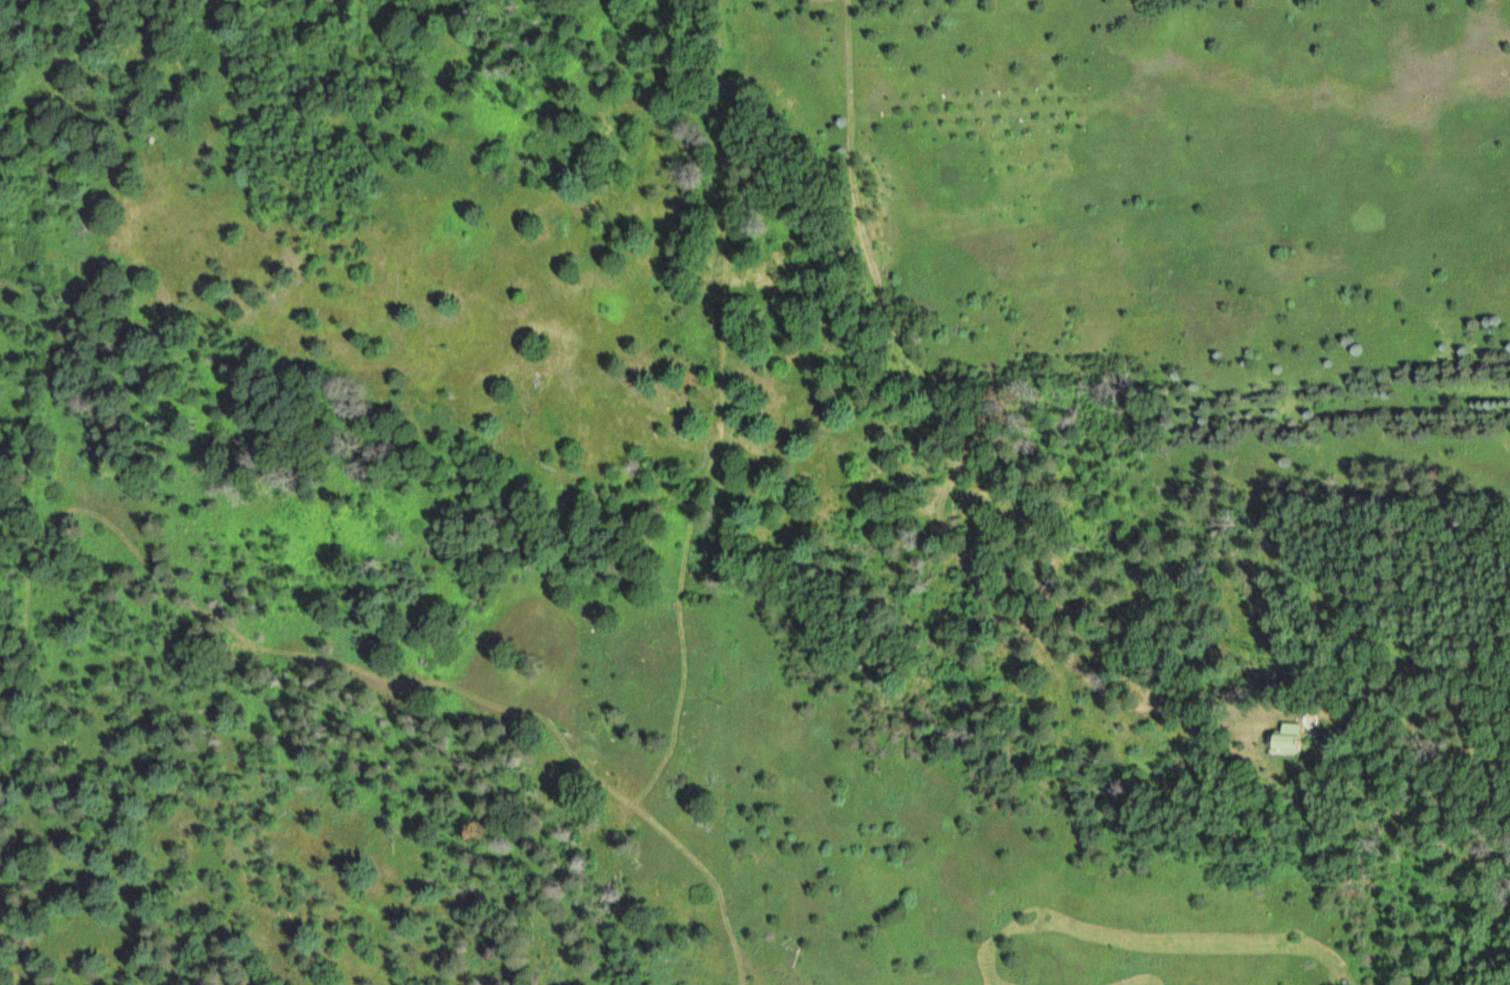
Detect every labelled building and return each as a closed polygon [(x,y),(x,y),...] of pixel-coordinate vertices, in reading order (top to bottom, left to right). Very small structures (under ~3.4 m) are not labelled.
[(1300,723),(1282,723),(1281,734),(1270,734),(1270,753),(1299,754),(1300,723)]
